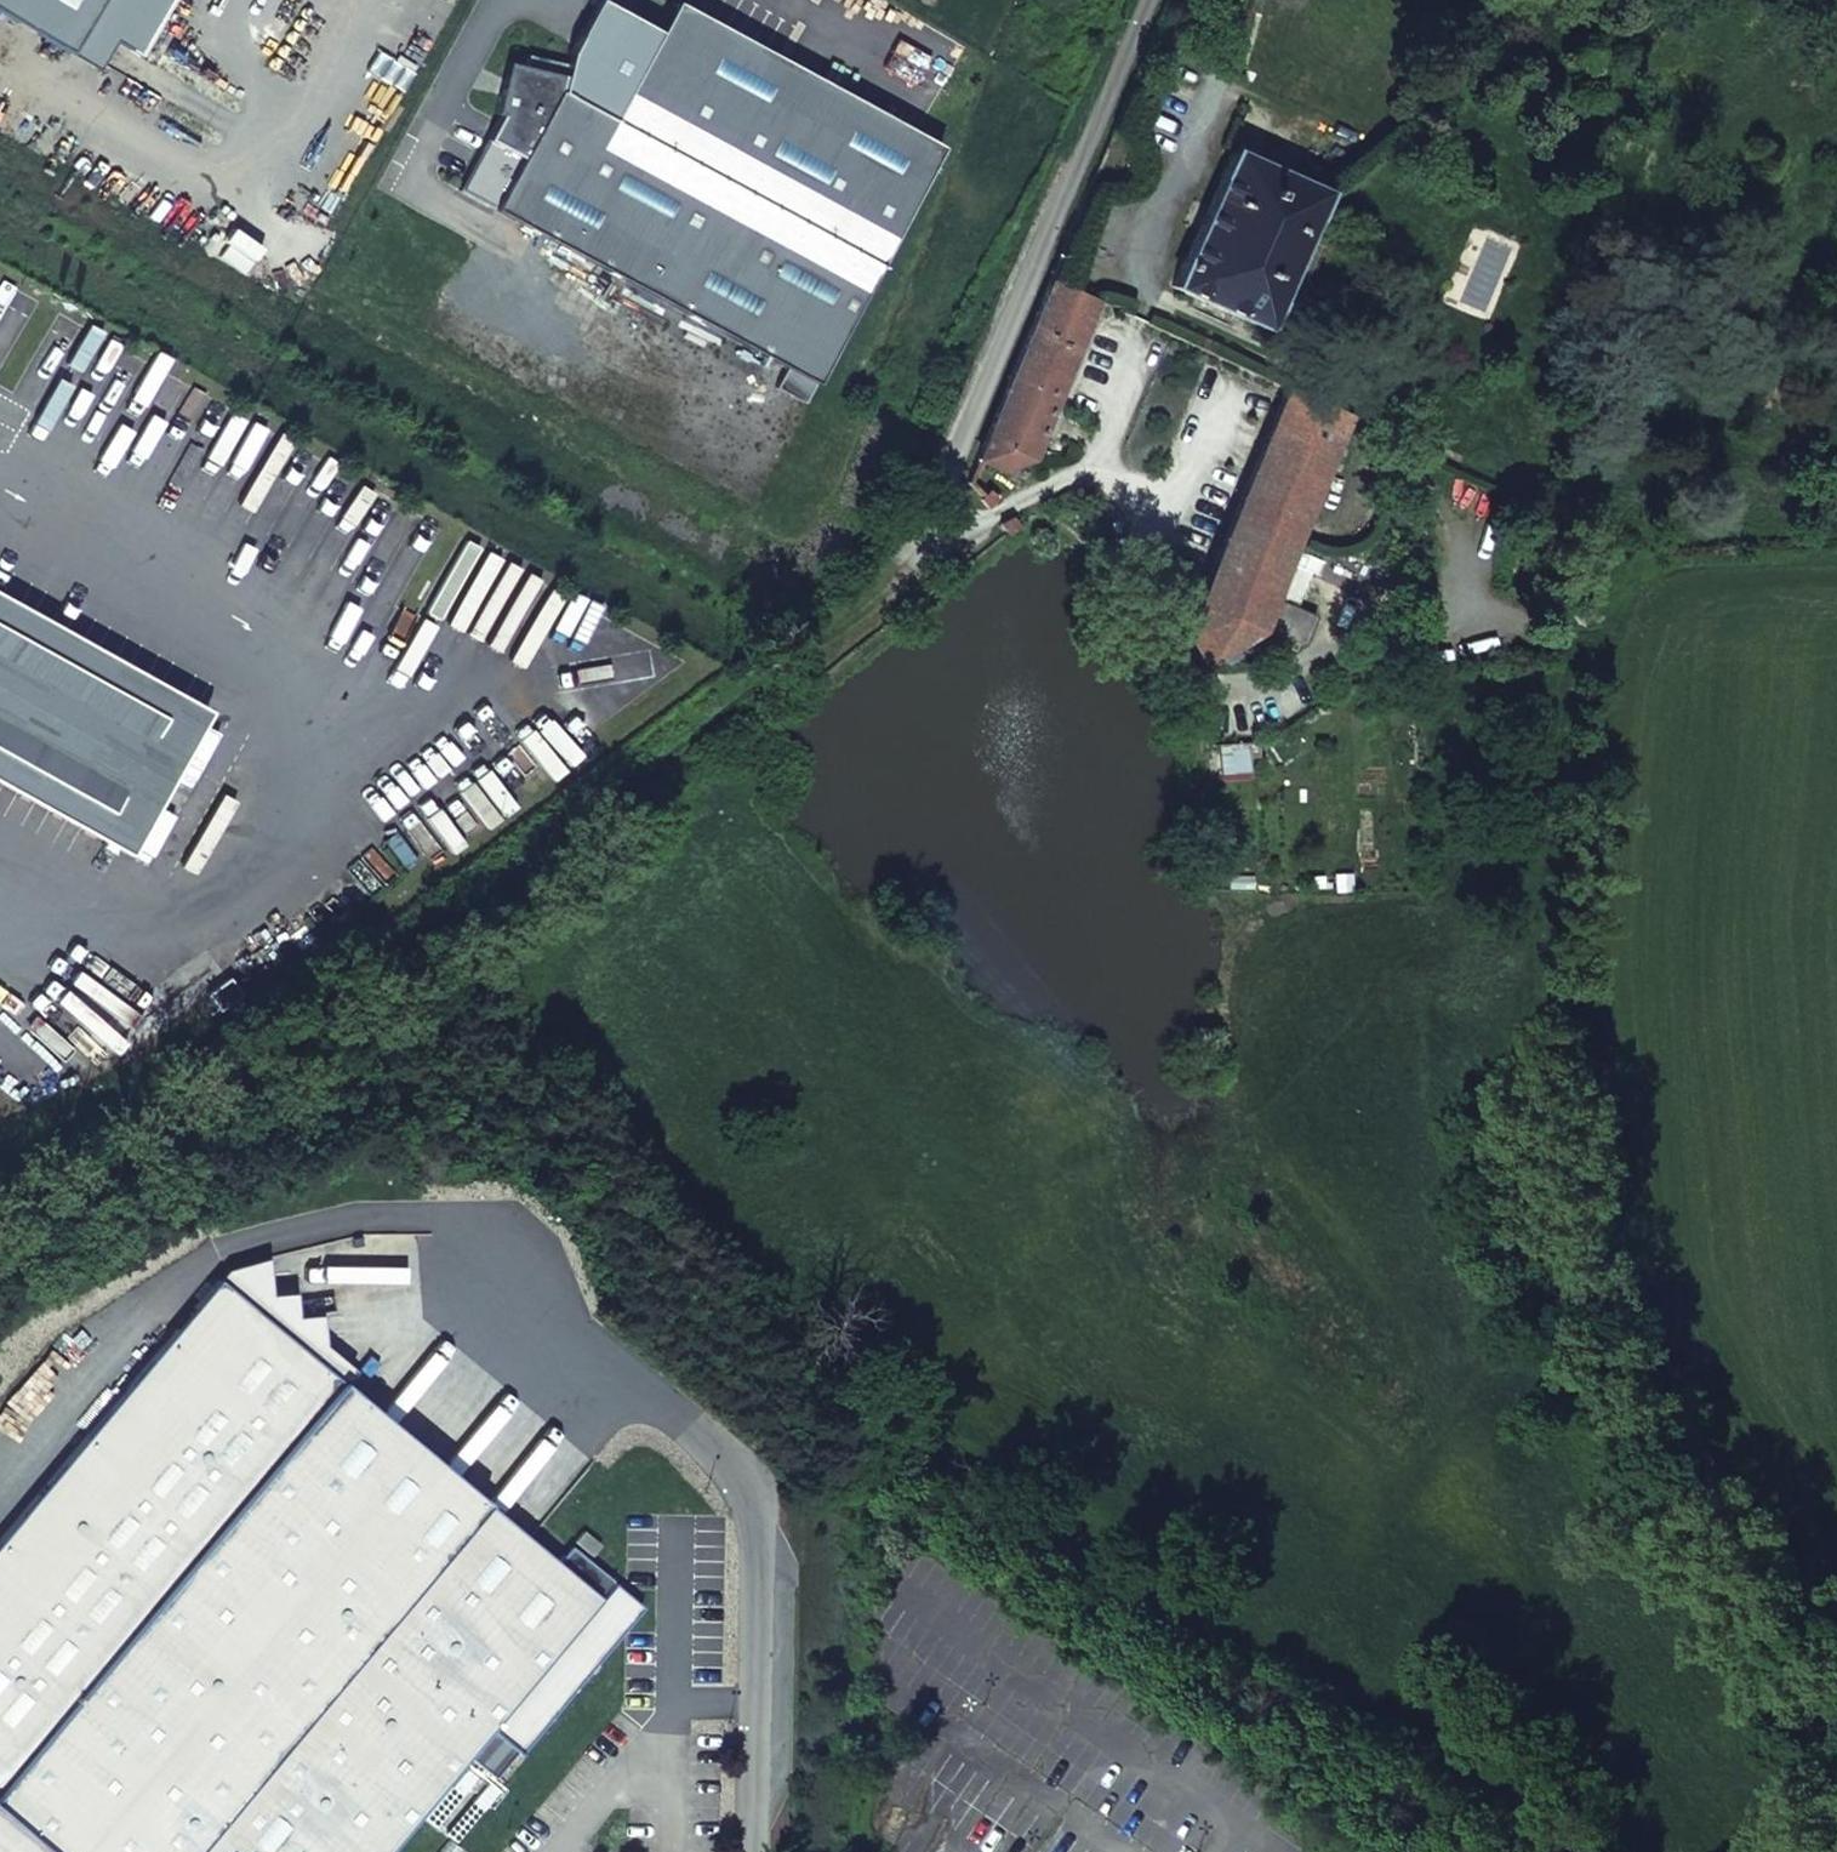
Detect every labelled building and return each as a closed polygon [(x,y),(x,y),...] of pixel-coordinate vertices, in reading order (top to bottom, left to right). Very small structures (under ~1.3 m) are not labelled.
[(3,6),(113,63),(128,34),(157,64),(190,0),(0,0),(0,11),(3,6)] [(540,57),(497,144),(533,162),(511,206),(801,351),(785,385),(823,404),(948,154),(716,38),(662,147),(572,102),(575,60),(540,57)] [(1230,153),(1171,289),(1261,328),(1322,195),(1230,153)] [(1048,282),(975,460),(999,470),(1030,459),(1095,304),(1096,303),(1048,282)] [(1256,631),(1344,420),(1346,413),(1290,389),(1185,634),(1203,660),(1256,631)] [(146,862),(232,706),(0,578),(0,781),(146,862)] [(467,1761),(489,1733),(613,1586),(570,1549),(557,1566),(217,1280),(0,1540),(0,1851),(390,1851),(467,1761)] [(489,1733),(467,1761),(493,1781),(514,1755),(489,1733)]
